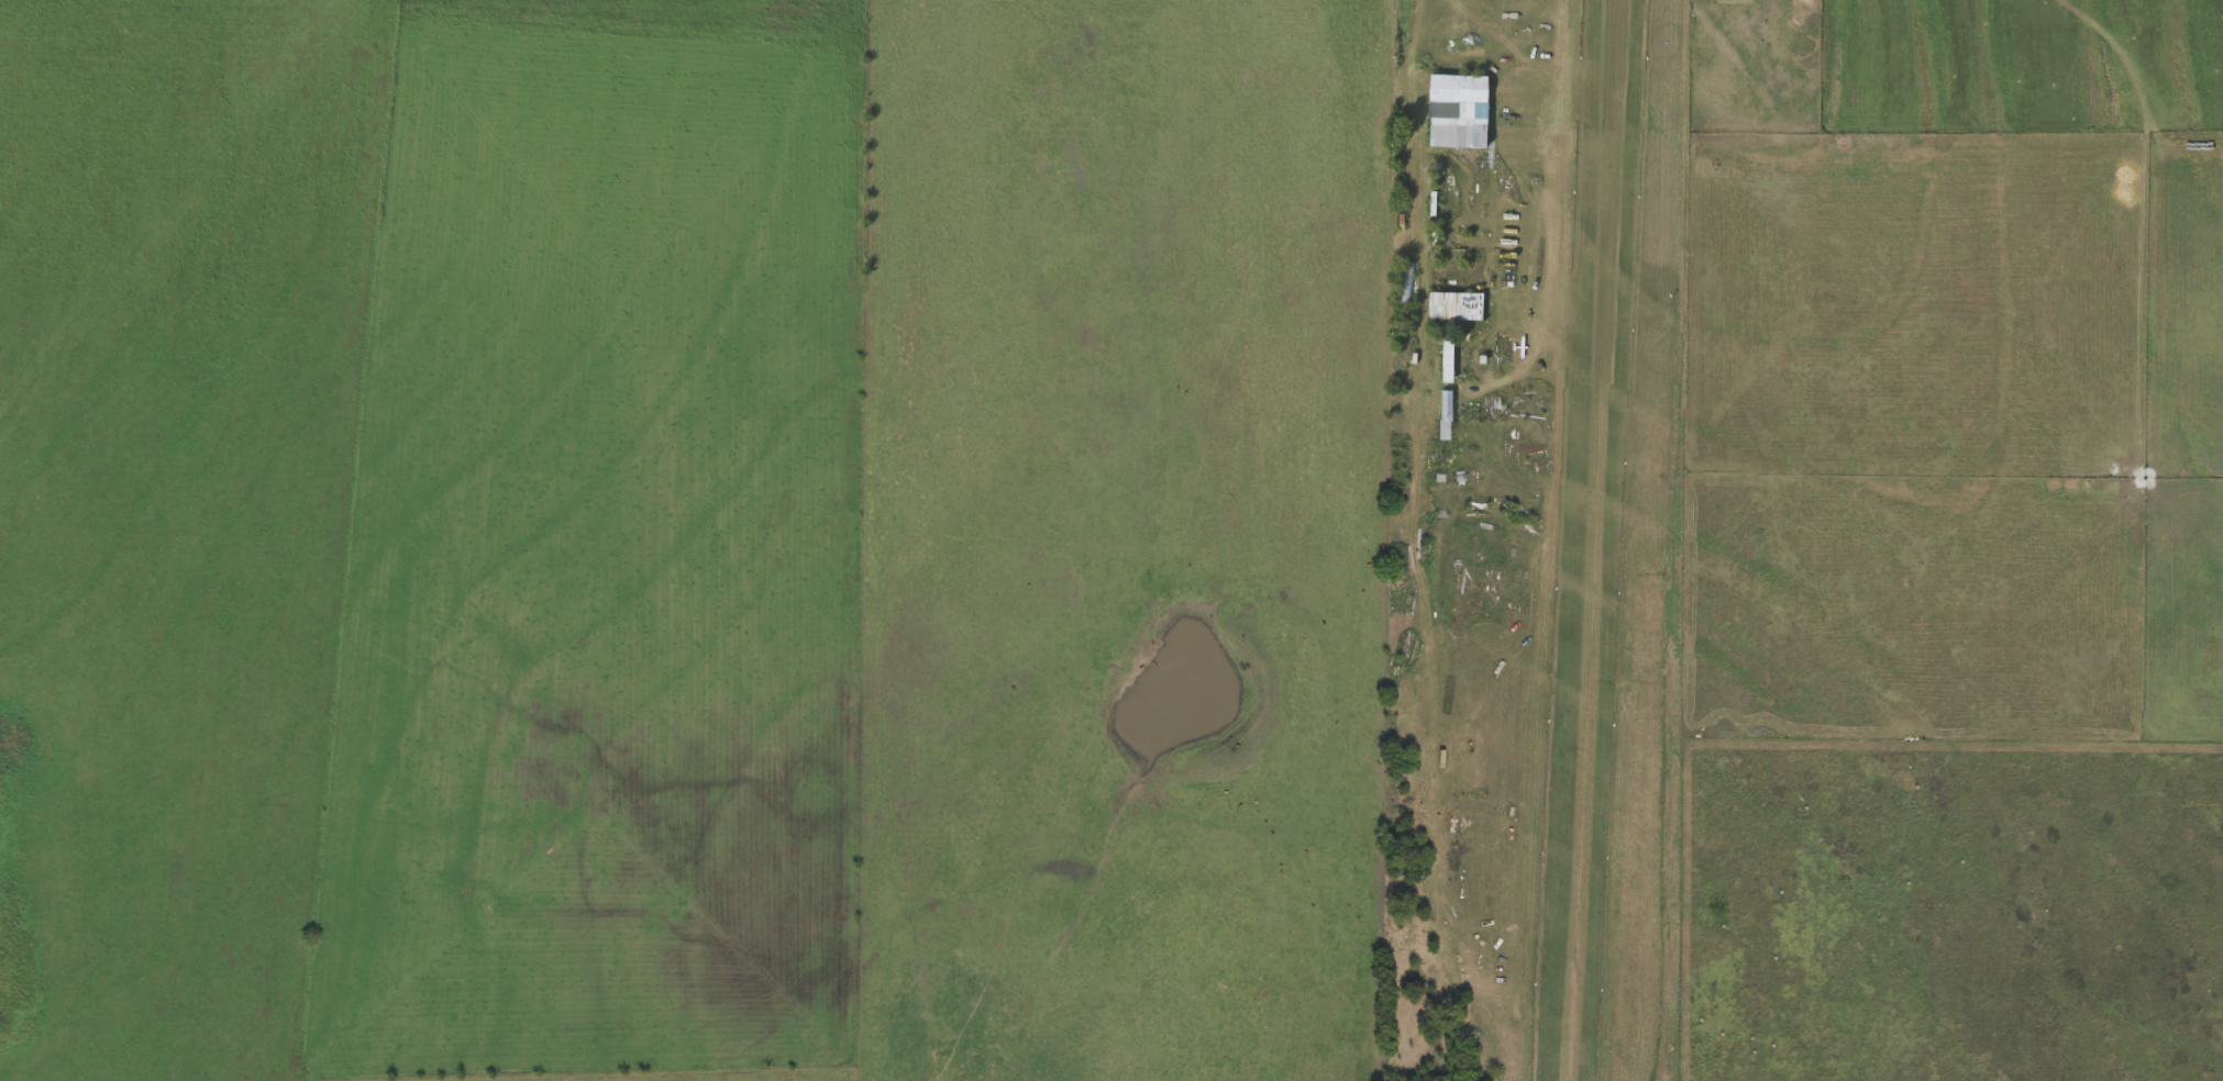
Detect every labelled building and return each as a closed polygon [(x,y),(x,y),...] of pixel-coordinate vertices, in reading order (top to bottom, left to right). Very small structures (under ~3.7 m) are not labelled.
[(1487,74),(1487,101),(1459,101),(1459,74),(1487,74)] [(1431,145),(1431,115),(1486,115),(1486,145),(1431,145)] [(1411,258),(1411,301),(1396,301),(1396,258),(1411,258)] [(1430,316),(1430,290),(1483,290),(1483,316),(1430,316)] [(1452,379),(1444,379),(1444,338),(1452,338),(1452,379)]
